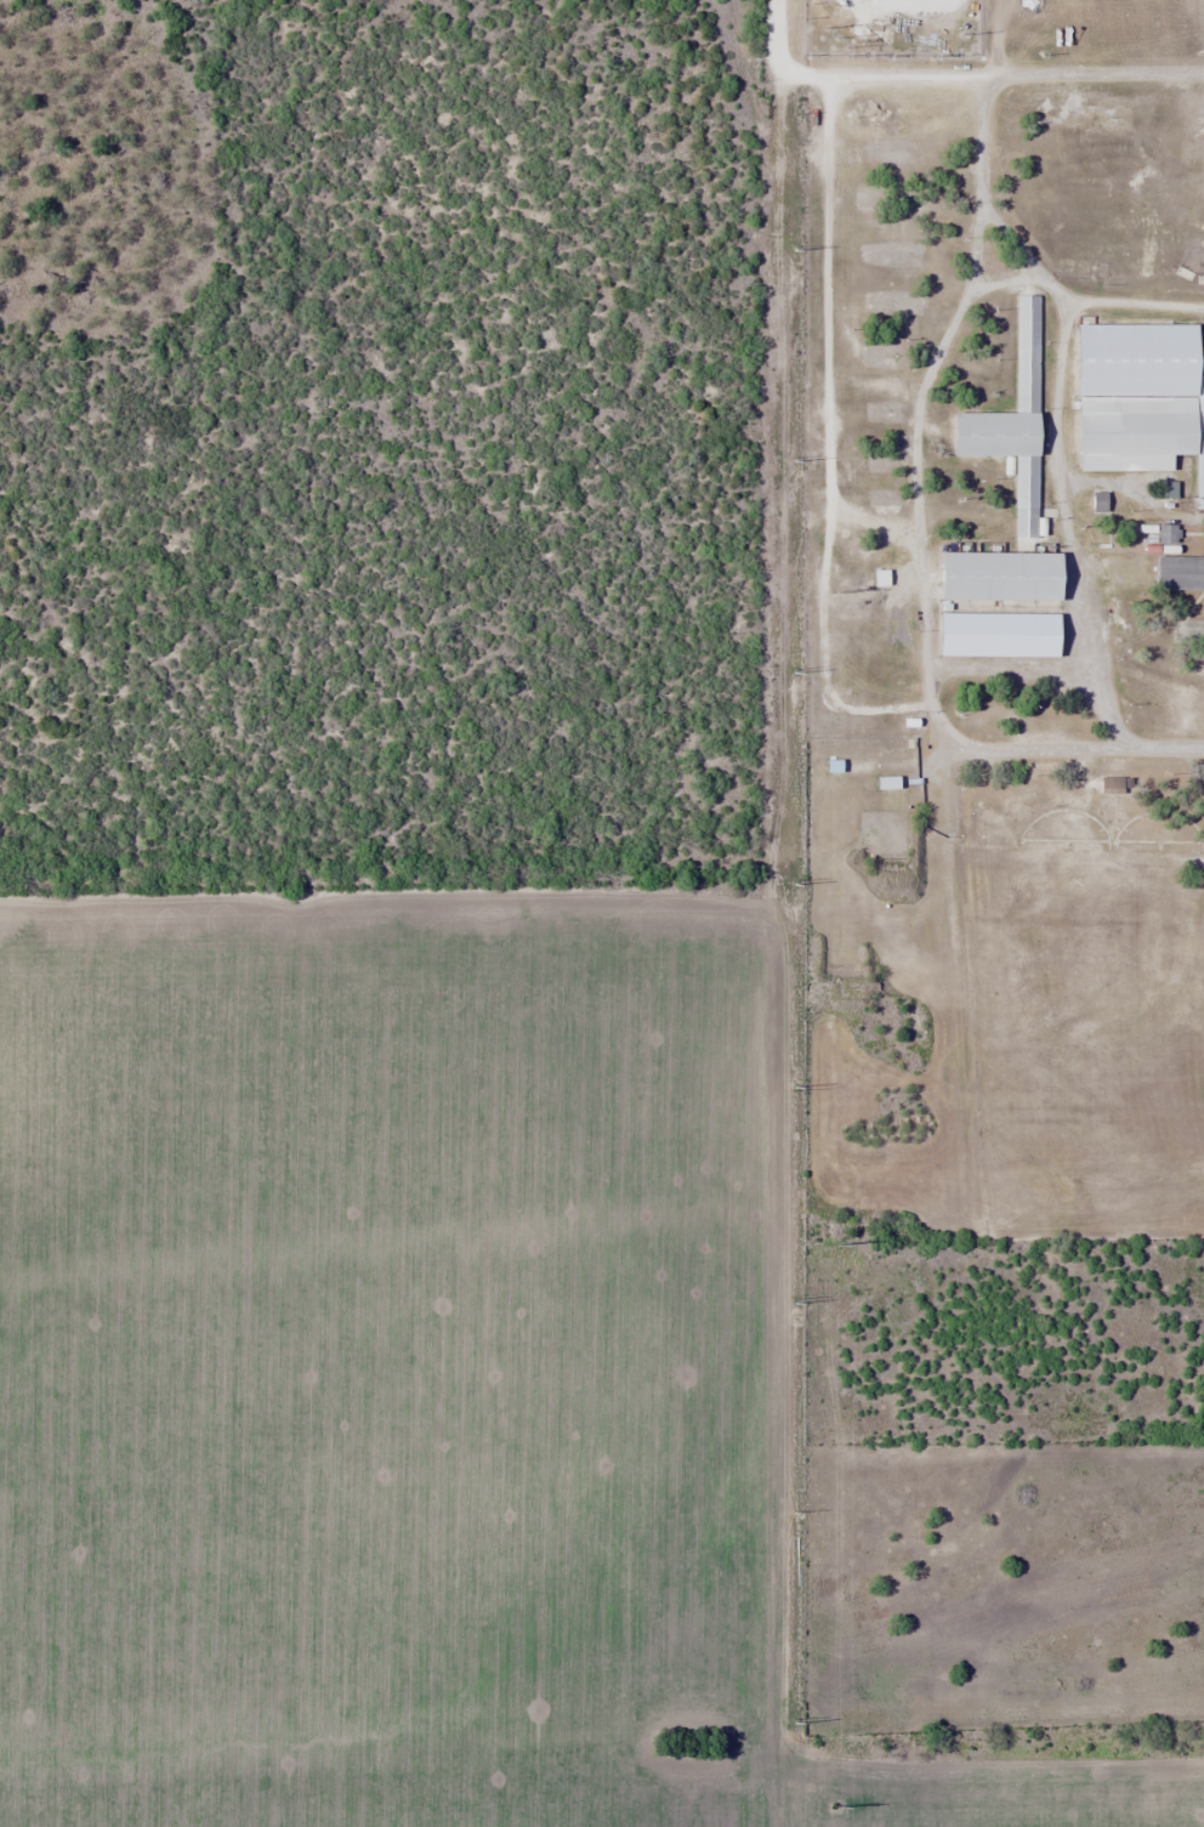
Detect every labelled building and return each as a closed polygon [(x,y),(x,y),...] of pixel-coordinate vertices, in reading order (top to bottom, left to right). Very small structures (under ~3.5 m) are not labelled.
[(1038,294),(1016,294),(1015,412),(950,412),(950,455),(1014,455),(1013,537),(1036,537),(1038,294)] [(1195,356),(1194,368),(1169,368),(1169,324),(1094,323),(1093,396),(1076,396),(1075,469),(1170,471),(1170,453),(1194,453),(1194,507),(1203,508),(1203,356),(1195,356)] [(1175,533),(1171,533),(1171,525),(1157,524),(1156,542),(1175,543),(1175,533)] [(938,551),(937,599),(1056,600),(1056,552),(938,551)] [(1156,556),(1156,588),(1203,588),(1203,556),(1156,556)] [(1058,656),(1058,612),(935,612),(935,656),(1058,656)] [(1122,776),(1098,776),(1098,793),(1122,793),(1122,776)]
